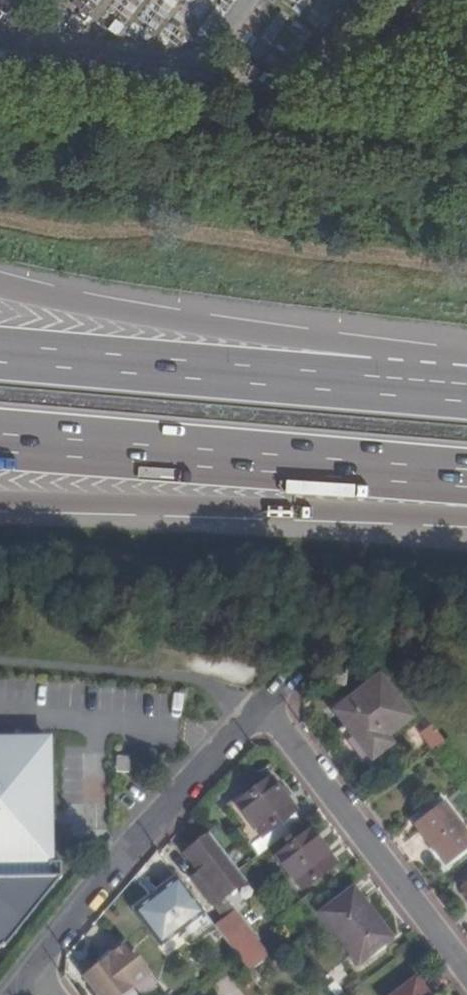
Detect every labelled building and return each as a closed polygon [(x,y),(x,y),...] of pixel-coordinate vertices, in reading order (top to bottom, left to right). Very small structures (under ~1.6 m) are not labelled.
[(345,666),(328,666),(328,678),(345,678),(345,666)] [(412,718),(378,675),(330,712),(343,728),(369,761),(369,762),(392,745),(387,738),(412,718)] [(427,750),(440,742),(427,719),(414,727),(427,750)] [(361,766),(369,761),(343,728),(337,733),(361,766)] [(60,861),(50,861),(49,819),(47,738),(0,739),(0,945),(2,946),(59,877),(60,877),(60,861)] [(129,757),(114,758),(114,773),(130,773),(129,757)] [(293,811),(268,780),(230,812),(243,828),(239,832),(251,846),(292,811),(293,811)] [(439,801),(409,824),(442,869),(466,850),(466,838),(439,801)] [(301,822),(292,811),(251,846),(259,856),(301,822)] [(335,867),(308,832),(275,859),(302,893),(335,867)] [(223,900),(247,883),(239,873),(226,855),(194,879),(222,917),(230,911),(223,900)] [(136,908),(139,913),(182,882),(178,876),(136,908)] [(188,930),(207,915),(182,882),(139,913),(164,947),(188,930)] [(392,938),(355,890),(322,915),(359,964),(392,938)] [(197,940),(216,925),(207,915),(188,930),(197,940)] [(235,915),(218,928),(242,960),(250,972),(267,958),(235,915)] [(122,950),(108,961),(107,959),(84,976),(97,994),(125,994),(145,980),(122,950)] [(229,974),(211,988),(216,994),(245,994),(229,974)] [(327,989),(331,994),(348,994),(355,990),(345,976),(327,989)] [(418,978),(394,994),(430,994),(418,978)]
